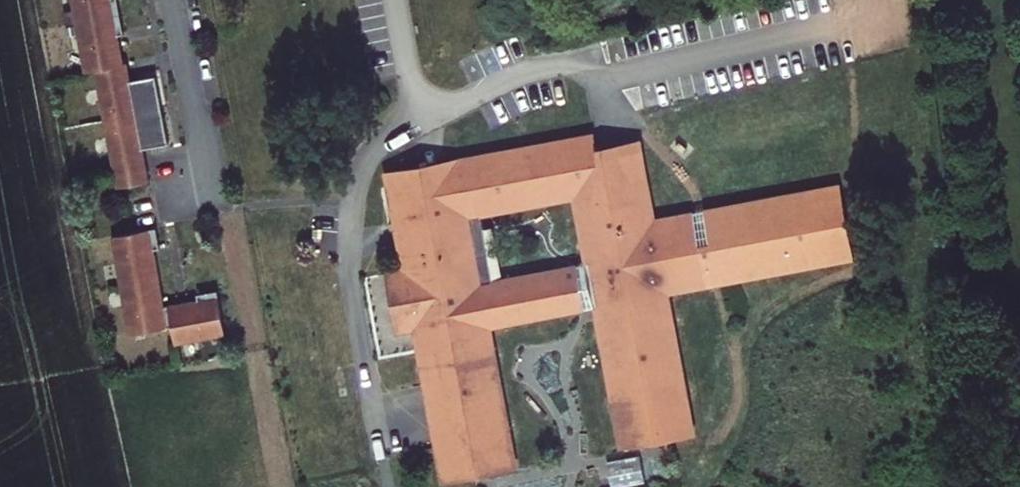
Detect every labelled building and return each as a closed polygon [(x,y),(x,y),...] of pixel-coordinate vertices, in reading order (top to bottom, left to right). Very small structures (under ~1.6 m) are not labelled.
[(90,76),(97,75),(121,194),(153,188),(146,152),(173,146),(159,79),(134,84),(117,0),(75,0),(90,76)] [(687,432),(658,290),(845,252),(832,185),(657,220),(641,141),(593,151),(590,135),(384,177),(404,276),(388,279),(400,338),(417,335),(448,485),(517,471),(488,329),(603,306),(630,443),(687,432)] [(155,232),(115,239),(132,337),(176,330),(179,347),(230,338),(224,299),(168,309),(155,232)]
